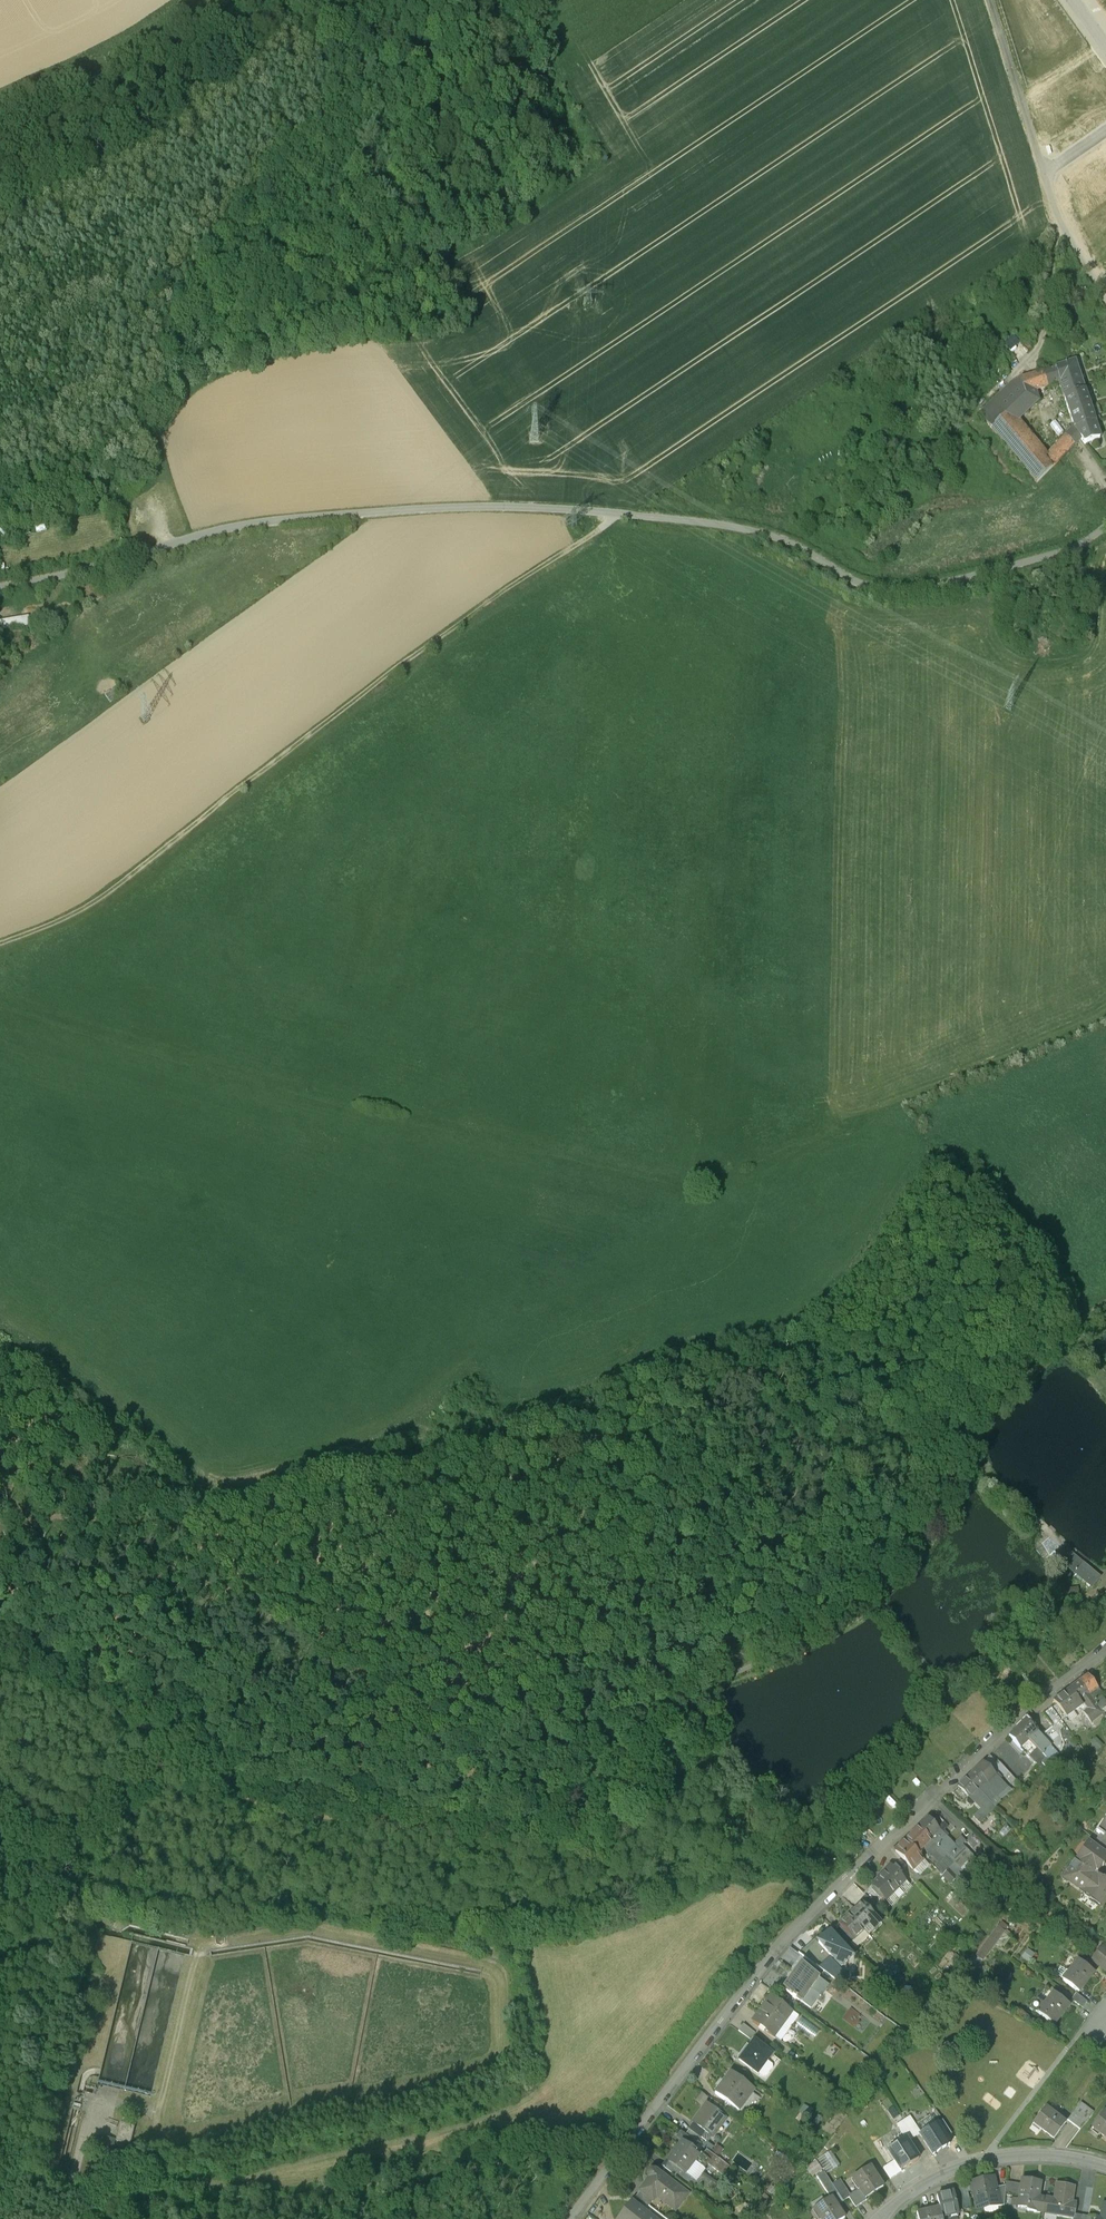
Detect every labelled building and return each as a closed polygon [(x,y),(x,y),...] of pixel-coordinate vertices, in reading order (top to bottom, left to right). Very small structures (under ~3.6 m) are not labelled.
[(1074,362),(1031,376),(1034,390),(1079,377),(1074,362)] [(1044,459),(1014,423),(1036,399),(1034,390),(1031,376),(1020,379),(1024,395),(992,429),(1037,483),(1081,438),(1074,428),(1067,434),(1044,459)] [(1081,385),(1062,391),(1074,428),(1081,438),(1085,444),(1099,440),(1081,385)] [(41,617),(33,619),(34,626),(52,624),(58,620),(56,614),(50,617),(49,612),(40,613),(41,617)] [(0,621),(0,630),(30,625),(29,616),(0,621)] [(1056,1579),(1049,1589),(1063,1600),(1070,1589),(1056,1579)] [(1099,1696),(1096,1692),(1099,1690),(1097,1688),(1098,1687),(1088,1674),(1079,1681),(1101,1709),(1105,1705),(1105,1692),(1105,1691),(1099,1696)] [(1101,1709),(1079,1681),(1069,1688),(1080,1702),(1082,1701),(1089,1709),(1084,1712),(1091,1722),(1103,1712),(1101,1709)] [(1069,1688),(1053,1700),(1056,1704),(1066,1717),(1082,1705),(1080,1702),(1069,1688)] [(1066,1717),(1056,1704),(1051,1708),(1061,1721),(1066,1717)] [(1051,1747),(1025,1720),(1017,1728),(1037,1749),(1043,1755),(1051,1747)] [(1037,1749),(1017,1728),(1009,1736),(1029,1757),(1037,1749)] [(1037,1749),(1029,1757),(1035,1762),(1043,1755),(1037,1749)] [(1005,1767),(992,1754),(983,1762),(997,1775),(1005,1767)] [(983,1762),(966,1779),(979,1791),(987,1799),(991,1794),(987,1790),(991,1786),(989,1784),(997,1775),(983,1762)] [(979,1791),(966,1779),(958,1787),(968,1797),(970,1799),(979,1791)] [(968,1797),(958,1787),(953,1792),(963,1802),(968,1797)] [(940,1829),(928,1817),(919,1826),(933,1840),(941,1848),(946,1843),(936,1833),(940,1829)] [(919,1826),(905,1840),(919,1854),(928,1846),(933,1840),(919,1826)] [(1098,1839),(1095,1844),(1105,1851),(1105,1844),(1098,1839)] [(919,1854),(905,1840),(896,1849),(913,1868),(923,1858),(919,1854)] [(941,1848),(933,1840),(928,1846),(942,1860),(947,1855),(941,1848)] [(1064,1882),(1100,1907),(1105,1898),(1105,1883),(1103,1881),(1101,1882),(1095,1878),(1101,1870),(1102,1869),(1105,1863),(1105,1860),(1088,1848),(1064,1882)] [(979,1864),(966,1851),(944,1873),(956,1885),(979,1864)] [(929,1864),(923,1858),(913,1868),(916,1870),(922,1870),(929,1864)] [(907,1879),(892,1864),(891,1865),(892,1866),(881,1877),(879,1876),(871,1884),(886,1899),(887,1898),(886,1897),(892,1891),(894,1892),(907,1879)] [(878,1917),(862,1900),(849,1913),(864,1929),(878,1917)] [(864,1929),(849,1913),(840,1922),(855,1938),(864,1929)] [(111,1919),(110,1917),(107,1918),(111,1925),(115,1922),(113,1918),(111,1919)] [(998,1925),(990,1935),(997,1940),(1005,1929),(998,1925)] [(853,1954),(830,1930),(820,1941),(842,1964),(853,1954)] [(990,1935),(976,1954),(982,1959),(997,1940),(990,1935)] [(1105,1941),(1091,1957),(1105,1970),(1105,1942),(1105,1941)] [(814,1962),(801,1953),(792,1966),(796,1969),(802,1961),(810,1967),(814,1962)] [(1094,1972),(1078,1960),(1068,1973),(1061,1967),(1055,1974),(1063,1979),(1063,1980),(1078,1992),(1094,1972)] [(796,1969),(784,1986),(802,1999),(820,1974),(810,1967),(802,1961),(796,1969)] [(1069,2004),(1053,1992),(1038,2013),(1054,2024),(1069,2004)] [(793,2010),(772,1994),(753,2020),(775,2036),(793,2010)] [(758,2031),(745,2023),(740,2029),(752,2038),(758,2031)] [(774,2053),(756,2039),(741,2059),(759,2073),(774,2053)] [(755,2088),(732,2070),(716,2092),(732,2103),(739,2109),(740,2108),(755,2088)] [(1083,2130),(1095,2110),(1081,2101),(1069,2120),(1083,2130)] [(727,2116),(708,2103),(693,2122),(694,2123),(690,2128),(708,2142),(727,2116)] [(739,2109),(732,2103),(727,2109),(739,2118),(744,2111),(740,2108),(739,2109)] [(1051,2114),(1045,2109),(1033,2124),(1053,2140),(1065,2124),(1064,2124),(1051,2114)] [(1103,2113),(1092,2128),(1099,2134),(1099,2135),(1105,2140),(1105,2115),(1103,2113)] [(942,2120),(936,2124),(945,2137),(951,2133),(942,2120)] [(135,2126),(120,2122),(116,2140),(130,2144),(135,2126)] [(936,2124),(919,2135),(933,2155),(950,2144),(945,2137),(936,2124)] [(708,2142),(690,2128),(686,2134),(704,2147),(708,2142)] [(113,2140),(101,2137),(95,2158),(108,2162),(113,2140)] [(905,2138),(887,2149),(901,2170),(918,2159),(905,2138)] [(701,2154),(683,2140),(667,2161),(668,2162),(685,2175),(701,2154)] [(717,2154),(710,2162),(722,2172),(728,2164),(717,2154)] [(685,2175),(668,2162),(663,2168),(681,2181),(685,2175)] [(870,2167),(853,2179),(860,2189),(866,2198),(883,2187),(870,2167)] [(648,2177),(650,2179),(635,2198),(649,2208),(660,2195),(670,2202),(667,2206),(675,2212),(688,2195),(656,2171),(654,2170),(652,2170),(650,2171),(649,2173),(648,2175),(648,2177)] [(705,2179),(695,2172),(690,2180),(700,2186),(705,2179)] [(836,2191),(823,2172),(817,2176),(829,2196),(836,2191)] [(1041,2183),(1022,2179),(1021,2185),(1019,2198),(1019,2200),(1017,2201),(1016,2206),(1018,2209),(1022,2209),(1024,2208),(1026,2209),(1026,2211),(1042,2214),(1043,2211),(1045,2199),(1039,2198),(1041,2183)] [(992,2180),(973,2184),(978,2208),(997,2204),(994,2188),(992,2180)] [(1021,2185),(1006,2182),(1005,2186),(1005,2195),(1019,2198),(1021,2185)] [(1067,2186),(1056,2185),(1054,2201),(1045,2199),(1043,2211),(1057,2213),(1056,2216),(1073,2218),(1074,2215),(1076,2204),(1075,2204),(1074,2207),(1071,2206),(1074,2187),(1073,2187),(1072,2188),(1067,2187),(1067,2186)] [(1005,2186),(994,2188),(997,2204),(998,2206),(1004,2205),(1005,2195),(1005,2186)] [(959,2188),(952,2190),(952,2192),(954,2199),(956,2199),(958,2209),(963,2208),(959,2188)] [(860,2189),(849,2196),(856,2207),(867,2200),(866,2198),(860,2189)] [(952,2192),(937,2196),(940,2208),(942,2217),(959,2213),(958,2209),(956,2199),(954,2199),(952,2192)] [(813,2210),(819,2218),(842,2218),(844,2218),(831,2198),(813,2210)] [(645,2214),(644,2214),(632,2205),(621,2218),(652,2218),(645,2214)] [(918,2214),(919,2218),(943,2218),(942,2217),(940,2208),(918,2214)]
